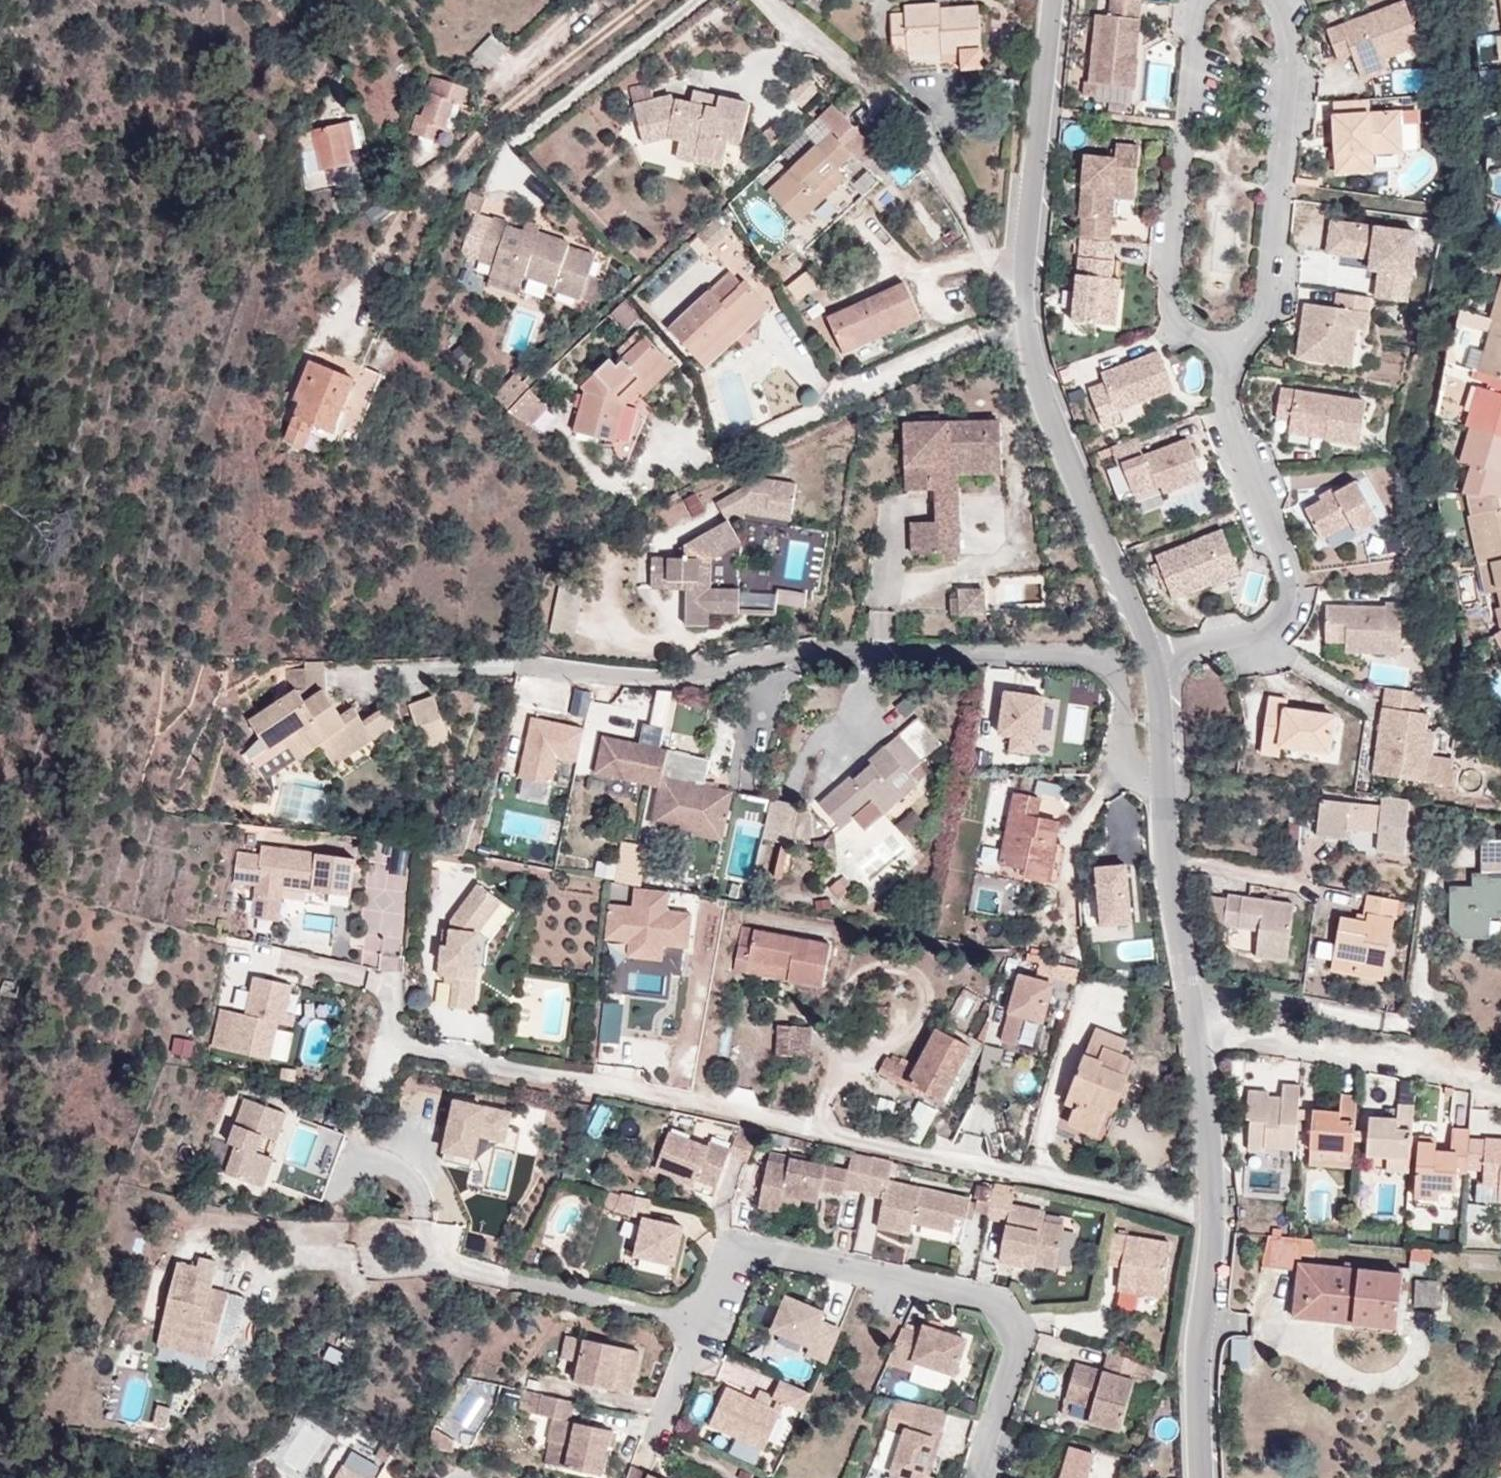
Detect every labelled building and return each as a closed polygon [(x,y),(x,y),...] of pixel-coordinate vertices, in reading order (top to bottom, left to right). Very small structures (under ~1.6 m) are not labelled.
[(1113,0),(1112,0),(1110,17),(1097,15),(1090,84),(1098,85),(1135,89),(1138,61),(1133,60),(1137,19),(1140,20),(1142,3),(1113,0)] [(1406,3),(1328,32),(1339,62),(1353,56),(1359,72),(1384,62),(1422,47),(1406,3)] [(893,57),(908,56),(907,48),(941,46),(942,54),(961,53),(964,71),(983,69),(978,7),(940,9),(939,4),(904,7),(905,14),(890,15),(893,57)] [(1138,61),(1142,20),(1140,20),(1137,19),(1133,60),(1138,61)] [(484,64),(500,47),(491,38),(475,56),(484,64)] [(907,48),(908,56),(942,54),(941,46),(907,48)] [(1384,62),(1359,72),(1361,78),(1387,69),(1384,62)] [(447,130),(460,87),(431,79),(420,116),(415,115),(409,133),(434,140),(438,128),(447,130)] [(1096,98),(1098,85),(1090,84),(1085,84),(1084,97),(1096,98)] [(718,109),(722,97),(695,91),(691,103),(718,109)] [(697,154),(725,161),(730,139),(743,141),(751,104),(722,97),(718,109),(691,103),(674,100),(673,95),(633,105),(645,143),(669,137),(681,140),(678,157),(695,161),(697,154)] [(1408,148),(1423,147),(1421,100),(1405,100),(1408,148)] [(1369,101),(1334,104),(1338,176),(1373,174),(1372,155),(1403,153),(1401,114),(1369,116),(1369,101)] [(855,153),(823,117),(806,132),(818,146),(768,192),(798,224),(848,178),(839,167),(855,153)] [(341,124),(346,151),(357,149),(351,122),(341,124)] [(349,165),(346,151),(341,124),(310,130),(312,142),(300,144),(305,174),(302,175),(305,191),(327,186),(324,170),(349,165)] [(1116,161),(1085,159),(1080,218),(1083,219),(1081,240),(1111,243),(1113,221),(1106,220),(1109,192),(1136,195),(1140,148),(1117,146),(1116,161)] [(724,168),(725,161),(697,154),(695,161),(724,168)] [(1136,195),(1109,192),(1106,220),(1113,221),(1115,199),(1135,201),(1136,195)] [(582,300),(596,256),(570,247),(571,243),(539,232),(538,236),(508,226),(510,222),(495,217),(479,262),(494,267),(491,277),(521,287),(525,277),(554,287),(553,291),(582,300)] [(1345,225),(1333,223),(1329,255),(1341,256),(1345,225)] [(1420,235),(1345,225),(1341,256),(1373,261),(1372,274),(1381,275),(1378,299),(1411,304),(1420,235)] [(1111,243),(1081,240),(1073,325),(1115,329),(1119,296),(1110,295),(1111,280),(1115,243),(1111,243)] [(671,330),(706,368),(772,307),(748,281),(744,284),(732,272),(671,330)] [(910,274),(829,308),(846,348),(927,313),(910,274)] [(1120,282),(1111,280),(1110,295),(1119,296),(1120,282)] [(1491,320),(1494,321),(1500,323),(1500,285),(1491,320)] [(1372,299),(1338,294),(1337,304),(1304,301),(1298,357),(1353,363),(1356,332),(1368,333),(1372,299)] [(1478,372),(1500,379),(1500,323),(1494,321),(1478,372)] [(645,396),(676,366),(648,337),(623,361),(617,355),(582,387),(586,392),(575,432),(617,443),(627,404),(640,391),(645,396)] [(1105,386),(1089,391),(1103,431),(1120,425),(1116,414),(1175,393),(1161,355),(1101,376),(1105,386)] [(354,440),(379,375),(360,368),(355,379),(307,361),(292,401),(299,404),(286,440),(306,448),(315,426),(354,440)] [(1470,428),(1500,437),(1500,379),(1478,372),(1476,379),(1489,383),(1487,389),(1480,386),(1468,427),(1470,428)] [(514,376),(494,398),(507,411),(529,390),(514,376)] [(1366,399),(1281,386),(1276,417),(1290,419),(1290,422),(1326,428),(1325,436),(1325,437),(1359,443),(1366,399)] [(1326,428),(1290,422),(1288,430),(1325,436),(1326,428)] [(1000,425),(903,427),(905,495),(935,494),(936,525),(910,525),(911,558),(961,558),(959,476),(1002,476),(1000,425)] [(1468,496),(1500,498),(1500,437),(1470,428),(1461,461),(1472,465),(1463,495),(1468,496)] [(1137,437),(1110,448),(1118,468),(1122,467),(1135,500),(1163,489),(1165,496),(1205,480),(1189,441),(1145,459),(1137,437)] [(652,588),(667,588),(667,581),(687,581),(687,589),(687,596),(710,596),(711,612),(740,612),(741,589),(711,589),(711,560),(742,543),(732,523),(747,515),(748,507),(792,515),(797,484),(753,476),(752,483),(717,503),(728,521),(678,549),(677,558),(653,557),(652,588)] [(1367,532),(1388,518),(1362,481),(1313,514),(1333,544),(1361,525),(1367,532)] [(707,512),(697,492),(684,499),(696,519),(707,512)] [(1479,565),(1491,563),(1500,561),(1500,498),(1468,496),(1472,514),(1470,515),(1479,565)] [(791,522),(792,515),(748,507),(747,515),(791,522)] [(1224,532),(1157,559),(1174,603),(1241,576),(1224,532)] [(1491,563),(1498,591),(1500,603),(1500,561),(1491,563)] [(1491,563),(1479,565),(1485,594),(1498,591),(1491,563)] [(1010,579),(1013,603),(1042,600),(1039,576),(1010,579)] [(667,581),(667,588),(687,589),(687,581),(667,581)] [(778,604),(805,609),(808,595),(779,591),(778,604)] [(985,618),(986,592),(958,592),(958,601),(950,601),(950,619),(985,618)] [(710,596),(687,596),(687,625),(710,626),(711,612),(710,596)] [(1402,653),(1403,601),(1387,600),(1387,607),(1328,604),(1327,639),(1348,639),(1349,650),(1402,653)] [(325,668),(326,659),(305,660),(305,668),(325,668)] [(325,668),(305,668),(287,668),(286,695),(249,720),(263,741),(280,730),(284,737),(299,759),(321,744),(330,759),(354,743),(350,736),(367,726),(354,707),(342,715),(325,690),(325,668)] [(1049,754),(1059,688),(1008,681),(1000,729),(1014,731),(1012,749),(1049,754)] [(1422,694),(1385,688),(1374,773),(1428,781),(1435,731),(1427,730),(1429,712),(1419,711),(1422,694)] [(440,690),(413,698),(426,743),(453,735),(440,690)] [(1288,699),(1269,696),(1264,731),(1284,733),(1282,744),(1332,751),(1337,715),(1287,707),(1288,699)] [(557,779),(563,754),(580,758),(588,722),(535,710),(521,771),(557,779)] [(375,739),(367,726),(350,736),(354,743),(330,759),(334,766),(375,739)] [(268,747),(284,737),(280,730),(263,741),(268,747)] [(1261,752),(1280,755),(1282,744),(1284,733),(1264,731),(1261,752)] [(865,830),(885,813),(880,807),(913,776),(910,773),(922,761),(899,734),(887,745),(890,749),(856,780),(852,775),(820,803),(841,828),(854,818),(865,830)] [(252,758),(268,747),(263,741),(248,751),(252,758)] [(887,745),(852,775),(856,780),(890,749),(887,745)] [(723,841),(734,785),(707,780),(711,759),(669,749),(652,825),(723,841)] [(880,807),(885,813),(919,783),(913,776),(880,807)] [(1048,882),(1061,821),(1038,817),(1042,797),(1015,792),(1000,863),(1026,868),(1025,877),(1048,882)] [(798,804),(773,798),(770,812),(765,839),(789,845),(798,804)] [(1381,833),(1384,806),(1320,798),(1318,823),(1346,825),(1347,830),(1381,833)] [(804,805),(798,804),(789,845),(794,846),(804,805)] [(826,849),(838,848),(836,831),(826,841),(826,849)] [(1481,839),(1482,875),(1475,874),(1475,888),(1457,887),(1457,899),(1452,899),(1452,925),(1465,937),(1484,937),(1484,924),(1488,923),(1489,915),(1500,915),(1500,839),(1481,839)] [(622,840),(615,883),(628,886),(636,847),(631,844),(632,842),(622,840)] [(636,847),(628,886),(643,888),(649,844),(632,842),(631,844),(636,847)] [(263,856),(239,853),(236,880),(260,883),(258,897),(284,900),(286,886),(354,895),(359,857),(265,844),(263,856)] [(1133,855),(1098,858),(1103,920),(1138,918),(1133,855)] [(846,890),(852,884),(844,875),(839,880),(846,890)] [(489,933),(510,903),(483,885),(458,923),(455,936),(445,933),(439,979),(451,981),(450,991),(464,993),(462,1011),(484,1015),(490,972),(484,972),(489,933)] [(1288,960),(1294,903),(1228,894),(1224,925),(1260,930),(1257,957),(1288,960)] [(1399,899),(1368,894),(1364,921),(1341,917),(1332,970),(1384,980),(1399,899)] [(284,900),(258,897),(256,916),(281,920),(284,900)] [(823,987),(830,944),(755,930),(751,949),(738,947),(735,971),(823,987)] [(1060,956),(1059,962),(1078,965),(1080,960),(1060,956)] [(295,984),(256,975),(248,1014),(222,1009),(214,1046),(272,1058),(280,1022),(287,1023),(295,984)] [(303,985),(295,984),(287,1023),(294,1025),(303,985)] [(1028,1014),(1025,1037),(1037,1039),(1040,1016),(1028,1014)] [(810,1058),(812,1027),(779,1025),(777,1056),(810,1058)] [(879,1072),(906,1087),(909,1082),(922,1089),(936,1097),(945,1080),(953,1084),(972,1047),(937,1029),(917,1067),(903,1058),(899,1064),(887,1057),(879,1072)] [(1069,1124),(1098,1135),(1108,1106),(1115,1110),(1134,1059),(1122,1054),(1127,1042),(1097,1030),(1068,1104),(1076,1107),(1069,1124)] [(944,1101),(953,1084),(945,1080),(936,1097),(944,1101)] [(909,1082),(906,1087),(918,1093),(922,1089),(909,1082)] [(1300,1110),(1302,1085),(1283,1084),(1283,1099),(1268,1097),(1269,1092),(1249,1090),(1247,1119),(1252,1119),(1250,1151),(1264,1152),(1297,1154),(1300,1119),(1300,1110)] [(474,1164),(483,1132),(507,1139),(517,1103),(460,1086),(440,1155),(474,1164)] [(1356,1131),(1358,1096),(1342,1095),(1341,1113),(1313,1111),(1313,1119),(1311,1149),(1354,1153),(1355,1141),(1356,1131)] [(289,1112),(248,1098),(232,1143),(240,1146),(230,1174),(267,1187),(277,1158),(260,1152),(266,1134),(279,1140),(289,1112)] [(1411,1159),(1415,1106),(1398,1105),(1398,1119),(1370,1118),(1369,1131),(1369,1143),(1368,1155),(1388,1157),(1411,1159)] [(1108,1106),(1098,1135),(1095,1142),(1102,1145),(1115,1110),(1108,1106)] [(1313,1119),(1313,1111),(1300,1110),(1300,1119),(1313,1119)] [(727,1154),(747,1162),(760,1128),(739,1123),(730,1148),(712,1140),(709,1146),(669,1131),(655,1167),(695,1182),(697,1178),(716,1185),(727,1154)] [(1468,1173),(1470,1148),(1471,1138),(1471,1130),(1453,1129),(1451,1153),(1436,1152),(1437,1143),(1419,1143),(1416,1198),(1440,1200),(1441,1192),(1456,1193),(1458,1173),(1468,1173)] [(1369,1143),(1369,1131),(1356,1131),(1355,1141),(1369,1143)] [(1470,1148),(1486,1149),(1486,1139),(1471,1138),(1470,1148)] [(1500,1203),(1500,1139),(1486,1139),(1486,1149),(1483,1185),(1500,1187),(1500,1203)] [(1310,1165),(1353,1168),(1354,1153),(1311,1149),(1310,1165)] [(847,1185),(866,1190),(873,1154),(855,1150),(850,1170),(793,1157),(792,1164),(769,1159),(760,1204),(782,1209),(784,1201),(818,1209),(823,1189),(845,1194),(847,1185)] [(873,1154),(866,1190),(884,1194),(877,1223),(909,1230),(911,1218),(952,1227),(955,1213),(964,1215),(967,1196),(887,1178),(892,1159),(873,1154)] [(1410,1173),(1411,1159),(1388,1157),(1387,1172),(1410,1173)] [(988,1213),(988,1216),(1009,1221),(1001,1260),(1032,1267),(1033,1261),(1056,1267),(1064,1226),(1040,1221),(1042,1211),(1012,1204),(1017,1185),(995,1180),(994,1189),(988,1213)] [(994,1189),(976,1186),(974,1198),(977,1198),(975,1210),(988,1213),(994,1189)] [(654,1199),(623,1192),(614,1213),(644,1220),(637,1255),(677,1264),(685,1228),(650,1221),(654,1199)] [(1440,1200),(1416,1198),(1415,1208),(1439,1209),(1440,1200)] [(1270,1222),(1269,1237),(1272,1236),(1284,1238),(1286,1223),(1270,1222)] [(1107,1228),(1102,1259),(1121,1262),(1118,1285),(1164,1292),(1171,1239),(1107,1228)] [(1284,1238),(1272,1236),(1264,1260),(1298,1263),(1300,1264),(1302,1251),(1303,1239),(1291,1238),(1284,1238)] [(1316,1240),(1303,1239),(1302,1251),(1316,1252),(1316,1240)] [(677,1264),(637,1255),(634,1268),(667,1275),(675,1274),(677,1264)] [(200,1268),(180,1263),(161,1344),(218,1358),(233,1295),(215,1291),(222,1264),(202,1259),(200,1268)] [(1300,1264),(1298,1263),(1296,1286),(1306,1287),(1303,1311),(1354,1316),(1354,1322),(1398,1327),(1404,1274),(1300,1264)] [(1306,1287),(1296,1286),(1292,1316),(1354,1322),(1354,1316),(1303,1311),(1306,1287)] [(827,1359),(840,1327),(822,1319),(825,1311),(787,1295),(774,1329),(810,1345),(808,1351),(827,1359)] [(902,1327),(887,1359),(913,1368),(916,1359),(955,1372),(966,1336),(926,1324),(923,1334),(902,1327)] [(638,1350),(585,1337),(576,1380),(630,1392),(638,1350)] [(1141,1360),(1110,1351),(1103,1373),(1076,1364),(1062,1411),(1119,1429),(1134,1380),(1141,1360)] [(1155,1364),(1141,1360),(1134,1380),(1149,1384),(1155,1364)] [(1166,1374),(1157,1370),(1151,1383),(1161,1388),(1166,1374)] [(784,1401),(806,1411),(813,1393),(781,1378),(773,1397),(784,1401)] [(764,1448),(779,1412),(757,1402),(727,1388),(711,1425),(764,1448)] [(779,1412),(784,1401),(773,1397),(761,1391),(757,1402),(779,1412)] [(542,1394),(535,1413),(552,1417),(548,1440),(570,1445),(566,1467),(598,1474),(607,1428),(568,1419),(572,1400),(542,1394)] [(913,1402),(908,1428),(904,1428),(890,1471),(907,1476),(907,1477),(932,1477),(932,1476),(922,1473),(936,1427),(945,1429),(949,1410),(913,1402)] [(1095,1454),(1069,1446),(1060,1477),(1088,1477),(1095,1454)] [(346,1467),(339,1477),(364,1477),(346,1467)] [(627,1477),(652,1477),(630,1470),(627,1477)]
